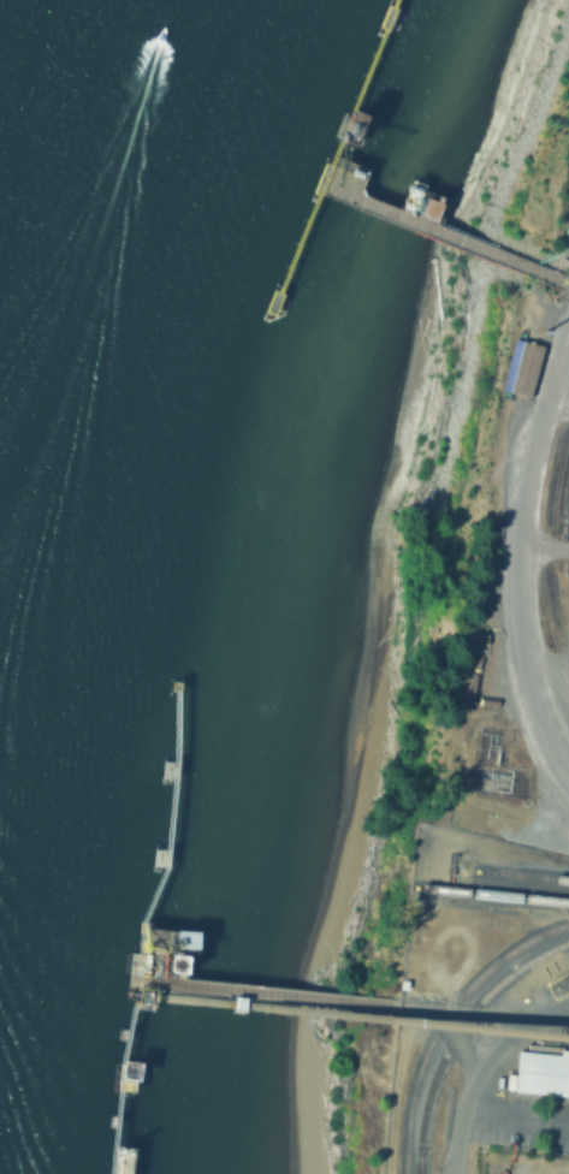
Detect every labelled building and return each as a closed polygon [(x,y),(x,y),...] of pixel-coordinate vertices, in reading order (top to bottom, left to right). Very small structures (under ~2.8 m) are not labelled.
[(529,396),(542,345),(512,337),(499,389),(529,396)] [(521,1050),(568,1056),(568,1101),(516,1096),(521,1050)]
